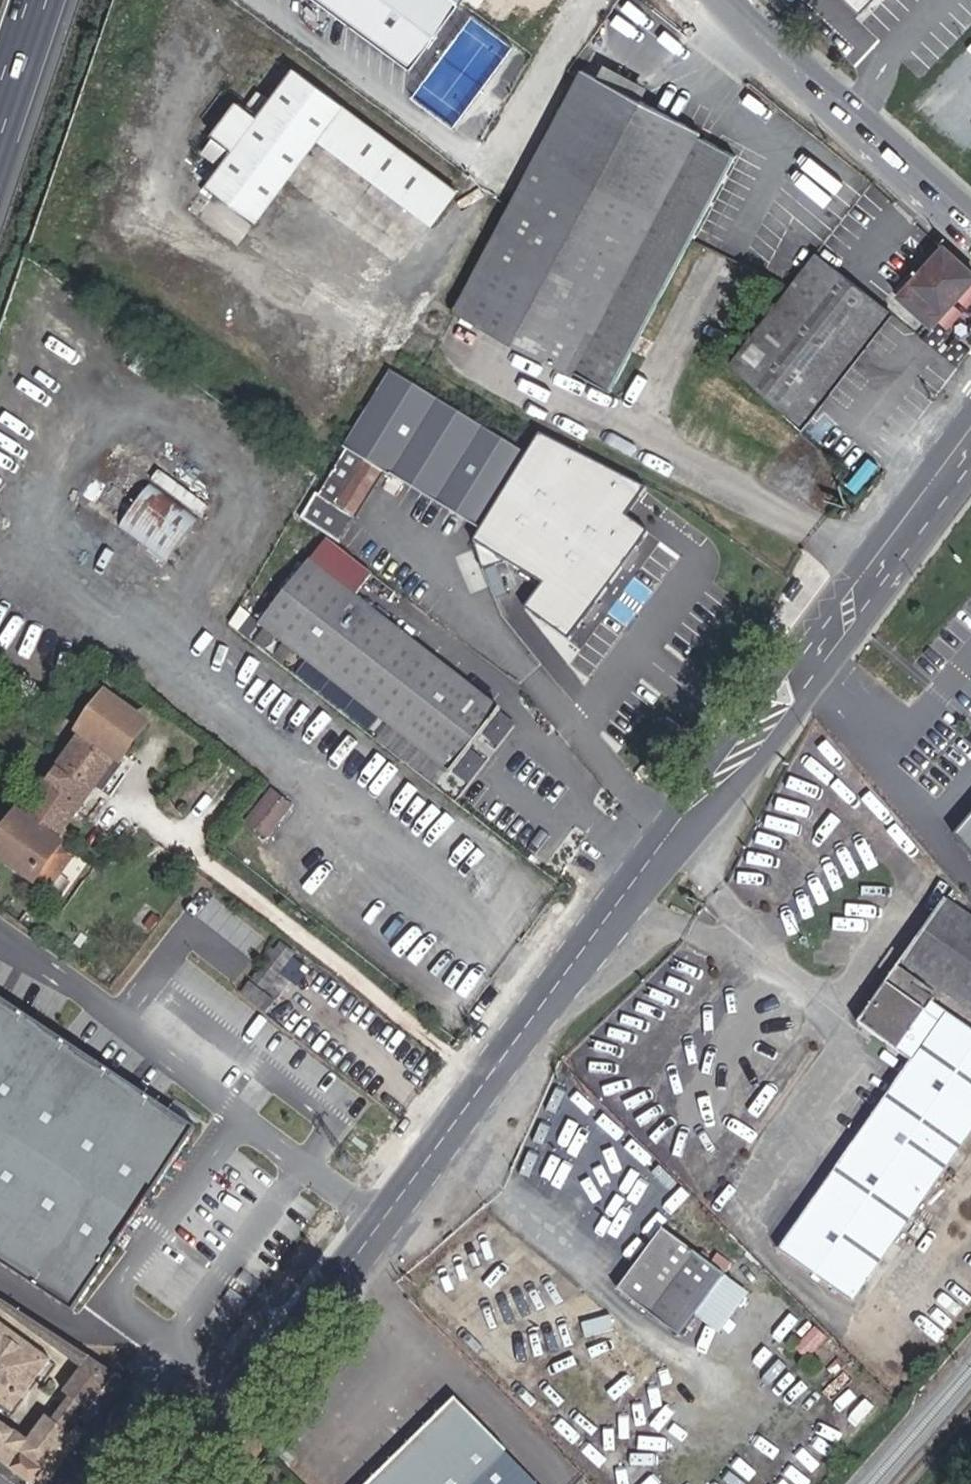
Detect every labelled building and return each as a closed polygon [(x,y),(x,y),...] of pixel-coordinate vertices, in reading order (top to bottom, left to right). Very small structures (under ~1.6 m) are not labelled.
[(459,0),(329,0),(410,63),(459,0)] [(870,10),(879,0),(860,0),(870,10)] [(575,371),(612,392),(693,236),(735,156),(700,138),(702,132),(582,69),(455,311),(464,316),(461,321),(470,328),(475,322),(573,375),(575,371)] [(430,222),(455,191),(295,71),(271,100),(259,92),(246,108),(238,102),(212,136),(213,137),(234,153),(220,170),(208,184),(256,220),(318,138),(430,222)] [(220,170),(234,153),(213,137),(200,153),(220,170)] [(932,325),(970,284),(970,269),(944,245),(898,295),(932,325)] [(731,361),(803,427),(892,314),(815,254),(731,361)] [(385,469),(441,503),(489,431),(392,372),(345,448),(349,451),(320,499),(317,497),(303,520),(341,543),(385,469)] [(441,503),(481,528),(527,454),(489,431),(441,503)] [(649,490),(550,436),(486,541),(558,586),(542,608),(582,639),(653,536),(633,520),(638,511),(649,490)] [(216,496),(167,460),(151,482),(199,518),(216,496)] [(117,529),(166,564),(199,518),(151,482),(117,529)] [(357,597),(375,575),(328,539),(311,561),(357,597)] [(452,773),(502,710),(357,597),(311,561),(310,560),(294,580),(279,569),(261,592),(275,603),(259,622),(452,773)] [(60,836),(116,758),(122,761),(148,726),(105,695),(78,730),(81,736),(23,815),(17,812),(0,836),(0,854),(49,888),(74,855),(64,847),(67,842),(60,836)] [(265,839),(293,804),(271,786),(243,821),(265,839)] [(970,1004),(970,922),(925,887),(883,946),(970,1004)] [(290,982),(280,975),(297,954),(281,941),(276,948),(270,948),(264,957),(267,959),(251,978),(277,999),(290,982)] [(880,960),(849,1004),(892,1036),(756,1224),(829,1276),(959,1094),(970,1102),(970,1028),(916,990),(919,986),(880,960)] [(266,1014),(276,1002),(250,981),(241,993),(266,1014)] [(0,1002),(0,1265),(71,1311),(196,1130),(0,1002)] [(221,1073),(246,1092),(257,1079),(261,1082),(270,1070),(266,1067),(281,1048),(256,1028),(221,1073)] [(285,1051),(281,1048),(266,1067),(270,1070),(285,1051)] [(678,1335),(693,1315),(725,1274),(663,1229),(618,1290),(678,1335)] [(693,1315),(719,1334),(749,1293),(725,1274),(693,1315)] [(104,1368),(1,1301),(0,1303),(0,1310),(95,1379),(104,1368)] [(796,1348),(808,1358),(827,1337),(816,1327),(796,1348)] [(11,1410),(31,1384),(22,1376),(40,1355),(20,1339),(18,1342),(0,1328),(0,1401),(11,1410)] [(22,1376),(31,1384),(48,1362),(40,1355),(22,1376)] [(84,1395),(98,1406),(120,1379),(105,1369),(84,1395)] [(84,1395),(57,1427),(71,1439),(98,1406),(84,1395)] [(370,1483),(536,1483),(506,1454),(508,1453),(455,1400),(370,1483)] [(29,1460),(39,1449),(0,1422),(0,1440),(29,1460)] [(45,1471),(71,1439),(57,1427),(39,1449),(29,1460),(45,1471)] [(45,1471),(29,1460),(0,1440),(0,1460),(35,1483),(45,1471)]
